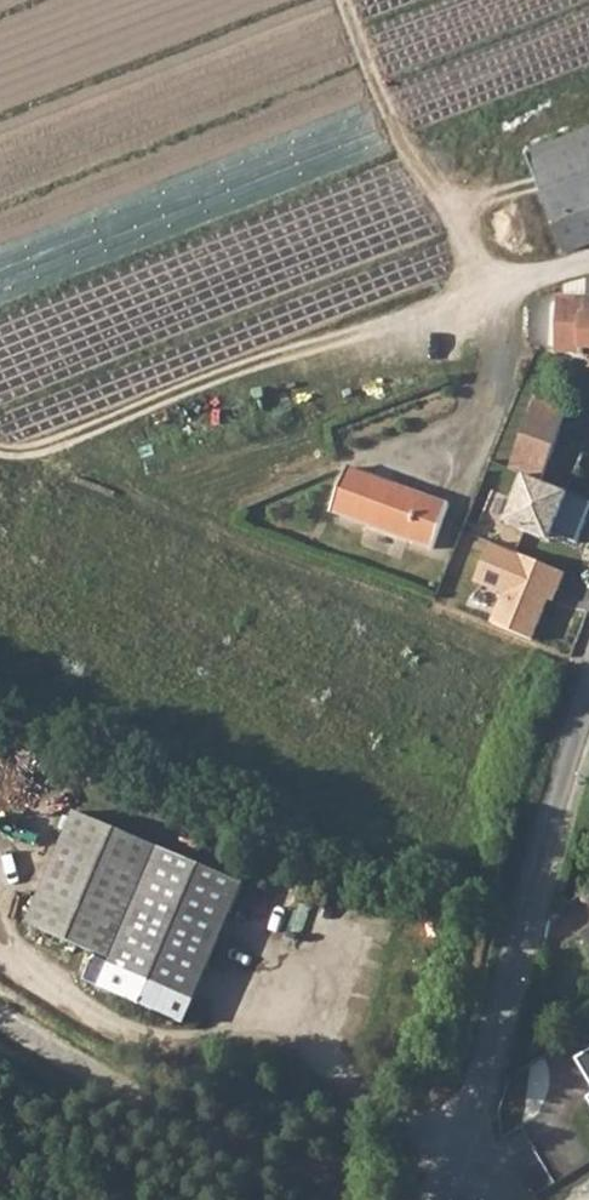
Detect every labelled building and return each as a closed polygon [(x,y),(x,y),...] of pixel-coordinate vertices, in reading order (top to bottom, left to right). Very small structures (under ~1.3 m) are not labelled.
[(529,149),(570,246),(588,239),(588,126),(529,149)] [(567,292),(588,292),(588,275),(568,280),(567,292)] [(555,297),(552,353),(585,354),(585,348),(588,348),(588,297),(555,297)] [(539,394),(512,467),(518,468),(544,478),(570,404),(539,394)] [(349,464),(333,508),(435,546),(451,501),(349,464)] [(518,468),(497,520),(548,540),(551,532),(579,543),(588,517),(588,496),(544,478),(518,468)] [(539,641),(569,571),(495,540),(478,581),(507,593),(495,623),(539,641)] [(162,851),(78,815),(31,927),(114,963),(162,851)] [(162,851),(103,989),(185,1026),(245,886),(162,851)] [(577,1057),(588,1076),(588,1050),(577,1057)]
